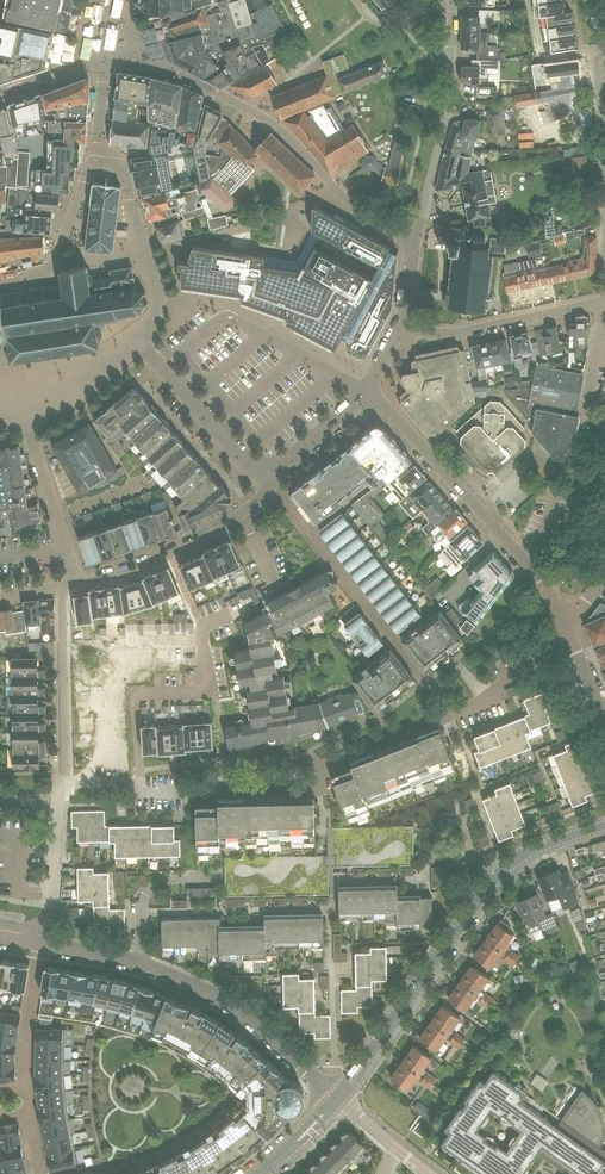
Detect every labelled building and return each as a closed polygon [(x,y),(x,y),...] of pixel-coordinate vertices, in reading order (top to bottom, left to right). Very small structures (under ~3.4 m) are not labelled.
[(62,0),(6,0),(5,7),(26,12),(28,2),(59,10),(62,0)] [(162,16),(184,9),(184,11),(203,5),(220,0),(160,0),(162,16)] [(229,3),(228,0),(220,0),(203,5),(184,11),(179,13),(162,17),(168,37),(194,30),(194,29),(208,25),(209,29),(217,27),(218,32),(237,27),(229,3)] [(237,27),(250,23),(252,22),(245,0),(239,0),(229,3),(237,27)] [(388,6),(385,0),(376,0),(376,1),(375,2),(380,9),(388,6)] [(566,12),(564,0),(538,4),(540,16),(541,16),(546,16),(546,15),(566,12)] [(26,12),(5,7),(3,18),(55,29),(59,10),(28,2),(26,12)] [(259,24),(268,41),(288,33),(283,23),(281,21),(272,3),(253,12),(259,24)] [(501,10),(482,9),(481,17),(487,17),(487,20),(501,21),(501,10)] [(548,27),(574,24),(572,11),(566,12),(546,15),(546,16),(548,27)] [(479,32),(480,16),(463,16),(462,32),(479,32)] [(54,33),(23,26),(3,21),(0,35),(0,60),(24,61),(24,55),(48,59),(54,33)] [(244,48),(251,46),(268,41),(259,24),(251,26),(250,23),(237,27),(218,32),(217,27),(209,29),(210,32),(169,40),(161,41),(166,57),(167,58),(169,59),(172,60),(174,60),(175,60),(179,63),(204,77),(220,67),(237,57),(245,52),(244,48)] [(550,39),(575,36),(574,24),(548,27),(550,39)] [(501,52),(502,48),(498,48),(498,45),(488,45),(488,32),(479,32),(462,32),(462,48),(479,48),(479,59),(489,59),(502,59),(503,52),(501,52)] [(288,33),(268,41),(251,46),(255,53),(253,54),(252,54),(243,59),(245,62),(241,64),(237,57),(220,67),(204,77),(221,87),(229,83),(229,81),(262,63),(263,64),(276,57),(271,47),(291,39),(288,33)] [(552,52),(577,48),(575,36),(550,39),(552,52)] [(255,53),(251,46),(244,48),(245,52),(237,57),(241,64),(245,62),(243,59),(252,54),(253,54),(255,53)] [(343,93),(389,74),(386,68),(383,61),(338,79),(335,72),(349,68),(345,54),(323,61),(322,62),(326,71),(326,72),(327,75),(273,96),(272,96),(276,108),(278,112),(280,118),(284,117),(335,98),(334,97),(344,94),(343,93)] [(48,59),(24,55),(24,61),(0,60),(0,83),(45,67),(48,59)] [(280,63),(277,57),(277,58),(269,62),(272,67),(280,63)] [(489,59),(479,59),(472,59),(471,66),(461,66),(461,81),(470,81),(470,84),(480,84),(480,78),(489,78),(489,59)] [(539,91),(536,92),(538,102),(543,101),(551,100),(557,117),(556,117),(556,118),(573,113),(578,129),(578,130),(593,125),(591,105),(590,105),(590,106),(577,110),(570,87),(573,86),(569,74),(580,72),(578,62),(545,66),(549,76),(548,76),(553,89),(539,91)] [(277,83),(273,75),(267,64),(230,84),(240,91),(256,95),(277,83)] [(149,103),(152,78),(119,72),(116,98),(138,102),(149,103)] [(87,77),(45,93),(48,112),(55,111),(57,119),(86,120),(88,120),(90,101),(90,80),(87,77)] [(182,86),(152,78),(149,103),(149,119),(162,123),(162,129),(176,130),(177,126),(182,86)] [(179,125),(196,129),(202,103),(203,96),(204,96),(204,95),(184,86),(179,125)] [(516,106),(538,102),(536,92),(515,95),(516,106)] [(20,156),(6,160),(6,165),(6,166),(7,180),(7,186),(9,186),(29,187),(30,187),(30,182),(32,165),(48,165),(49,138),(49,119),(47,119),(43,93),(10,104),(11,105),(8,106),(20,156)] [(137,107),(138,102),(116,98),(113,118),(137,121),(139,107),(137,107)] [(416,105),(402,102),(397,124),(399,124),(388,168),(386,167),(385,171),(377,167),(378,162),(373,156),(368,155),(363,159),(362,165),(367,170),(373,171),(383,176),(382,180),(397,183),(416,105)] [(230,153),(224,148),(221,156),(205,154),(212,138),(210,137),(222,117),(223,115),(222,113),(206,104),(198,139),(197,139),(198,134),(189,133),(187,143),(187,146),(194,147),(195,150),(194,150),(195,152),(200,180),(216,175),(222,170),(230,153)] [(0,109),(0,133),(1,136),(6,154),(6,160),(20,156),(8,106),(0,109)] [(352,125),(327,141),(315,125),(317,122),(327,115),(320,106),(308,115),(304,111),(285,120),(305,140),(332,175),(369,151),(352,125)] [(504,116),(503,111),(502,107),(486,110),(490,131),(507,128),(504,116)] [(125,146),(147,147),(150,124),(113,118),(110,144),(125,145),(125,146)] [(469,150),(472,138),(477,139),(481,120),(473,118),(454,121),(452,129),(450,131),(447,146),(469,150)] [(32,165),(30,182),(35,183),(34,187),(64,190),(67,190),(68,176),(72,177),(73,164),(78,164),(78,163),(80,140),(84,141),(85,141),(86,130),(86,120),(57,119),(49,119),(49,138),(48,165),(32,165)] [(306,185),(307,186),(310,182),(309,181),(315,175),(271,132),(255,149),(227,120),(221,128),(215,137),(220,140),(219,143),(224,148),(230,153),(222,170),(216,175),(200,180),(200,181),(195,183),(200,195),(205,193),(225,212),(237,199),(231,194),(255,169),(250,164),(260,154),(300,191),(306,185)] [(178,150),(151,149),(153,156),(132,159),(135,170),(134,170),(135,175),(138,186),(140,197),(162,193),(174,189),(168,157),(195,152),(194,150),(195,150),(194,147),(187,146),(187,143),(180,141),(178,150)] [(468,173),(473,150),(469,150),(447,146),(436,190),(463,185),(472,183),(470,172),(468,173)] [(574,186),(588,185),(585,146),(570,147),(574,186)] [(186,155),(170,160),(176,181),(192,176),(186,155)] [(496,202),(491,169),(470,172),(472,183),(463,185),(469,219),(474,218),(476,226),(477,226),(477,225),(492,223),(489,203),(496,202)] [(113,251),(115,238),(119,207),(119,205),(121,188),(121,186),(120,186),(95,183),(95,182),(94,182),(93,184),(94,184),(91,203),(92,203),(86,249),(113,251)] [(9,186),(8,206),(15,206),(52,210),(59,210),(60,195),(29,193),(29,192),(29,187),(9,186)] [(179,215),(183,214),(183,213),(203,207),(197,189),(188,192),(188,191),(181,194),(179,188),(166,192),(144,198),(148,212),(150,218),(154,219),(168,216),(167,215),(172,214),(171,207),(176,206),(179,215)] [(589,225),(586,201),(559,205),(561,214),(569,213),(571,228),(589,225)] [(7,219),(6,229),(13,230),(51,232),(52,210),(15,206),(14,220),(7,219)] [(203,207),(183,213),(183,214),(184,219),(205,213),(203,207)] [(398,252),(360,231),(362,227),(336,213),(334,217),(316,208),(316,209),(314,210),(313,210),(312,230),(313,230),(297,260),(265,255),(265,257),(193,246),(189,259),(191,260),(190,263),(180,261),(179,268),(182,268),(182,286),(243,295),(242,301),(289,318),(287,323),(336,349),(343,336),(350,340),(347,346),(366,356),(392,307),(398,252)] [(226,215),(218,217),(220,227),(229,224),(227,217),(226,215)] [(210,230),(220,227),(218,217),(208,219),(210,230)] [(161,240),(165,243),(186,237),(182,220),(161,226),(162,231),(158,232),(161,240)] [(491,264),(492,257),(494,257),(494,256),(492,256),(492,255),(488,255),(489,247),(484,246),(486,237),(470,235),(470,230),(468,229),(468,228),(466,226),(464,226),(462,227),(461,229),(440,226),(438,242),(450,243),(449,252),(453,252),(452,260),(451,259),(451,261),(452,261),(451,268),(450,268),(450,269),(451,269),(450,276),(449,276),(449,277),(450,278),(450,285),(448,284),(448,286),(449,286),(449,293),(446,293),(445,302),(448,302),(447,306),(486,310),(486,307),(488,307),(489,298),(487,298),(488,291),(490,291),(490,290),(488,289),(489,282),(491,282),(491,281),(489,281),(490,274),(492,274),(492,273),(490,272),(491,265),(493,265),(493,264),(491,264)] [(545,232),(546,238),(564,234),(563,229),(545,232)] [(580,236),(580,234),(585,233),(584,230),(566,233),(567,240),(576,239),(576,236),(580,236)] [(596,273),(597,236),(586,236),(584,236),(584,249),(589,249),(589,259),(571,263),(574,278),(596,273)] [(44,237),(0,239),(0,261),(45,252),(44,237)] [(506,254),(508,239),(491,238),(489,252),(506,254)] [(542,255),(540,242),(526,245),(529,257),(542,255)] [(543,266),(541,257),(531,259),(532,268),(543,266)] [(551,283),(574,278),(571,263),(548,268),(551,283)] [(85,265),(83,266),(83,267),(66,269),(65,269),(63,269),(63,270),(61,270),(61,272),(60,272),(61,275),(63,284),(44,287),(44,286),(29,289),(30,289),(24,290),(23,289),(21,289),(21,291),(1,294),(3,303),(0,303),(0,338),(8,337),(12,359),(9,362),(11,364),(13,360),(32,357),(33,362),(35,361),(34,357),(53,354),(53,358),(55,358),(55,354),(72,351),(72,355),(74,355),(74,352),(77,351),(77,350),(96,348),(98,348),(98,347),(100,347),(99,345),(100,345),(99,342),(98,340),(101,337),(102,334),(101,331),(99,328),(99,327),(105,326),(104,320),(114,318),(114,319),(117,319),(117,318),(119,318),(118,315),(129,313),(130,316),(132,316),(131,313),(138,311),(140,315),(141,313),(139,310),(144,304),(148,305),(148,303),(145,302),(143,294),(146,293),(145,291),(142,293),(136,289),(136,285),(133,268),(131,267),(110,270),(111,276),(101,278),(101,275),(99,276),(99,278),(94,281),(93,277),(92,275),(89,273),(88,271),(89,271),(89,268),(88,268),(88,266),(85,266),(85,265)] [(551,283),(548,268),(526,273),(530,288),(551,283)] [(530,288),(526,273),(513,276),(512,270),(503,272),(507,293),(530,288)] [(576,335),(576,346),(576,361),(585,363),(588,347),(588,331),(590,331),(591,318),(584,314),(576,316),(576,317),(576,321),(569,321),(569,323),(569,335),(576,335)] [(536,334),(538,341),(540,355),(541,356),(561,351),(556,326),(548,328),(548,331),(536,334)] [(526,378),(521,357),(530,355),(531,355),(531,354),(532,360),(537,361),(540,355),(538,341),(531,343),(528,332),(511,336),(514,347),(511,348),(521,388),(527,388),(525,379),(526,378)] [(513,369),(506,339),(498,340),(496,339),(492,340),(490,342),(489,342),(494,364),(503,362),(505,371),(513,369)] [(494,364),(489,342),(488,343),(486,342),(482,343),(481,344),(472,346),(480,379),(487,377),(485,366),(494,364)] [(487,380),(471,381),(465,349),(462,350),(459,348),(458,345),(416,354),(416,357),(414,360),(411,361),(414,371),(403,373),(401,380),(408,388),(400,395),(402,397),(402,401),(400,403),(429,435),(431,433),(435,434),(437,436),(476,400),(474,390),(487,390),(487,380)] [(571,453),(578,418),(578,417),(575,416),(583,375),(547,368),(548,363),(537,361),(532,388),(527,388),(521,388),(504,389),(504,393),(539,432),(538,436),(545,444),(545,448),(554,450),(552,458),(565,461),(567,452),(570,453),(571,453)] [(517,385),(515,376),(505,378),(508,387),(517,385)] [(598,382),(597,394),(604,395),(604,384),(598,382)] [(220,484),(219,485),(175,433),(174,434),(171,430),(134,386),(95,420),(108,434),(109,434),(113,438),(124,429),(137,444),(154,464),(143,473),(149,480),(160,471),(184,498),(175,506),(186,528),(199,522),(198,521),(217,511),(218,512),(229,503),(231,503),(232,495),(229,495),(220,484)] [(491,400),(469,419),(456,430),(461,435),(461,442),(467,449),(466,449),(467,449),(466,455),(475,465),(481,465),(481,466),(482,465),(488,472),(490,470),(493,470),(495,472),(515,454),(525,445),(526,439),(519,431),(524,427),(501,400),(491,400)] [(52,445),(80,491),(95,482),(98,486),(102,483),(103,485),(125,472),(121,467),(117,469),(90,423),(52,445)] [(392,437),(390,437),(381,427),(380,426),(379,425),(377,425),(375,425),(374,426),(373,427),(369,430),(367,430),(366,430),(364,431),(363,432),(363,433),(363,435),(358,439),(357,439),(356,439),(354,439),(353,440),(353,441),(352,443),(352,444),(350,446),(371,470),(379,480),(384,486),(387,483),(396,475),(412,461),(406,455),(407,453),(406,452),(405,450),(404,450),(403,449),(401,449),(395,443),(396,441),(395,440),(394,438),(393,437),(392,437)] [(3,515),(3,513),(9,512),(11,525),(41,521),(38,504),(28,506),(21,456),(19,446),(1,449),(2,460),(0,460),(0,515),(3,515)] [(370,471),(371,470),(350,446),(336,457),(335,458),(322,468),(321,468),(305,481),(302,483),(292,491),(289,493),(309,519),(310,518),(312,517),(316,523),(330,511),(326,506),(333,501),(336,505),(353,493),(349,488),(356,483),(359,487),(367,482),(363,477),(370,471)] [(420,472),(414,465),(399,479),(396,475),(387,483),(402,500),(407,495),(425,478),(425,477),(425,475),(422,472),(420,472)] [(384,486),(379,480),(376,483),(378,485),(373,489),(372,488),(352,505),(371,528),(385,516),(371,499),(385,487),(384,486)] [(439,493),(439,491),(436,488),(435,488),(428,481),(409,498),(407,495),(402,500),(399,502),(405,508),(412,501),(415,504),(417,502),(423,509),(440,494),(439,493)] [(151,498),(149,491),(142,493),(145,500),(151,498)] [(452,508),(446,501),(446,499),(443,496),(441,496),(440,494),(423,509),(430,517),(428,519),(430,522),(423,528),(428,534),(431,531),(436,527),(434,525),(452,508)] [(122,508),(120,501),(113,504),(115,510),(122,508)] [(176,532),(173,522),(175,521),(173,516),(171,517),(168,507),(152,512),(161,538),(177,533),(176,532)] [(439,524),(436,527),(431,531),(435,535),(434,536),(435,538),(436,540),(437,541),(439,542),(441,542),(444,545),(446,544),(447,545),(451,542),(468,526),(465,522),(466,521),(455,509),(454,510),(439,524)] [(93,518),(91,511),(84,514),(86,520),(93,518)] [(161,538),(152,512),(138,517),(147,543),(161,538)] [(328,540),(350,523),(349,521),(351,520),(346,512),(343,514),(342,512),(319,530),(328,540)] [(147,543),(138,517),(123,522),(132,548),(147,543)] [(132,548),(123,522),(109,527),(118,553),(132,548)] [(335,550),(358,533),(357,531),(359,530),(353,522),(351,524),(350,523),(328,540),(335,550)] [(468,526),(451,542),(447,545),(442,550),(452,562),(445,569),(452,576),(464,566),(460,563),(483,542),(476,533),(476,531),(472,527),(470,528),(468,526)] [(118,553),(109,527),(94,532),(103,558),(118,553)] [(103,558),(94,532),(79,537),(88,563),(103,558)] [(343,560),(366,543),(365,541),(367,540),(361,533),(359,534),(358,533),(335,550),(343,560)] [(231,540),(217,546),(228,571),(242,565),(231,540)] [(351,570),(374,553),(373,551),(375,550),(369,543),(367,544),(366,543),(343,560),(351,570)] [(217,546),(203,552),(204,554),(205,554),(215,577),(228,571),(217,546)] [(509,570),(494,550),(473,569),(478,573),(472,579),(481,589),(464,610),(464,609),(463,610),(477,621),(510,580),(509,570)] [(359,581),(381,563),(380,562),(382,560),(377,553),(375,554),(374,553),(351,570),(359,581)] [(204,554),(192,559),(203,584),(216,578),(215,577),(205,554),(204,554)] [(192,559),(179,565),(190,589),(203,584),(192,559)] [(367,591),(389,573),(388,572),(390,570),(385,563),(382,564),(381,563),(359,581),(367,591)] [(169,566),(158,571),(169,597),(180,592),(169,566)] [(328,591),(336,587),(327,570),(290,590),(269,601),(270,603),(272,608),(243,623),(249,633),(251,647),(235,650),(240,684),(246,683),(252,722),(241,723),(225,726),(226,733),(229,751),(262,746),(265,745),(273,744),(293,740),(296,739),(300,738),(299,732),(330,726),(360,715),(359,713),(364,711),(359,698),(354,700),(351,692),(321,703),(289,708),(284,676),(278,677),(272,637),(291,627),(293,630),(301,626),(299,622),(335,604),(328,591)] [(158,571),(144,577),(145,580),(146,580),(155,602),(156,602),(169,597),(158,571)] [(374,601),(397,583),(396,582),(398,580),(392,573),(390,574),(389,573),(367,591),(374,601)] [(145,580),(133,584),(140,609),(157,604),(156,602),(155,602),(146,580),(145,580)] [(439,591),(445,586),(440,581),(434,586),(439,591)] [(382,611),(405,593),(404,592),(406,590),(400,583),(398,585),(397,583),(374,601),(382,611)] [(120,587),(119,587),(123,613),(123,614),(140,609),(133,584),(120,587)] [(251,584),(236,590),(238,596),(242,594),(244,599),(251,596),(256,608),(261,605),(256,594),(255,594),(251,584)] [(120,585),(105,588),(109,615),(123,613),(119,587),(120,587),(120,585)] [(105,588),(88,590),(88,593),(89,593),(93,617),(109,615),(105,588)] [(88,593),(74,595),(78,622),(94,620),(93,617),(89,593),(88,593)] [(390,621),(413,603),(412,602),(414,600),(408,593),(406,595),(405,593),(382,611),(390,621)] [(55,629),(55,598),(39,599),(41,622),(41,631),(53,629),(55,629)] [(41,622),(39,599),(23,601),(23,604),(24,610),(26,625),(41,622)] [(398,631),(421,614),(419,612),(421,610),(416,603),(414,605),(413,603),(390,621),(398,631)] [(600,604),(588,617),(591,622),(583,625),(593,647),(595,646),(604,642),(604,606),(600,604)] [(24,610),(13,612),(13,608),(0,610),(0,631),(6,630),(6,634),(27,630),(26,625),(24,610)] [(463,620),(453,608),(446,614),(456,626),(463,620)] [(436,661),(452,648),(463,639),(440,609),(429,618),(424,622),(403,638),(402,639),(424,669),(436,660),(436,661)] [(371,627),(367,623),(368,622),(359,612),(345,623),(352,633),(350,634),(355,640),(371,627)] [(339,627),(345,623),(341,618),(335,623),(339,627)] [(475,626),(466,619),(460,627),(468,634),(469,633),(474,626),(475,626)] [(383,643),(375,632),(371,627),(355,640),(359,646),(361,644),(369,654),(383,643)] [(99,640),(72,641),(72,664),(74,664),(100,664),(100,663),(99,640)] [(36,649),(54,648),(54,641),(35,642),(36,649)] [(604,665),(604,645),(597,649),(600,657),(600,658),(599,659),(599,660),(599,661),(600,662),(601,663),(602,663),(603,663),(604,665)] [(55,655),(54,648),(36,649),(36,656),(49,656),(55,655)] [(386,699),(402,687),(402,686),(413,678),(391,648),(389,649),(368,665),(363,669),(352,678),(375,708),(386,699)] [(45,676),(45,669),(38,669),(37,658),(13,658),(13,676),(38,676),(45,676)] [(100,664),(74,664),(74,688),(102,687),(101,663),(100,663),(100,664)] [(38,687),(38,676),(13,676),(7,676),(7,694),(38,694),(45,694),(45,687),(38,687)] [(521,693),(518,684),(505,689),(508,698),(521,693)] [(102,687),(74,688),(75,712),(103,711),(102,687)] [(551,723),(546,709),(551,707),(545,692),(544,692),(535,696),(540,710),(535,712),(541,727),(551,723)] [(38,705),(38,694),(7,694),(7,712),(14,712),(38,712),(45,712),(45,705),(38,705)] [(541,727),(535,712),(540,710),(535,696),(524,700),(530,714),(525,716),(531,731),(532,731),(532,730),(541,727)] [(517,709),(514,701),(506,704),(509,712),(517,709)] [(46,730),(45,723),(38,723),(38,712),(14,712),(14,730),(38,730),(46,730)] [(532,747),(527,733),(531,731),(525,716),(515,720),(521,734),(516,736),(521,751),(532,747)] [(521,751),(516,736),(521,734),(515,720),(505,724),(511,738),(506,740),(511,755),(521,751)] [(198,722),(199,749),(208,748),(214,748),(212,721),(198,722)] [(199,749),(198,722),(185,723),(186,749),(199,749)] [(186,749),(185,723),(171,724),(173,753),(187,752),(186,749)] [(156,725),(157,725),(157,724),(141,725),(143,753),(158,752),(156,725)] [(173,753),(171,724),(157,725),(156,725),(158,752),(158,754),(173,753)] [(511,755),(506,740),(511,738),(505,724),(495,728),(501,742),(496,744),(501,759),(511,755)] [(333,778),(338,791),(349,821),(372,812),(369,806),(457,772),(447,747),(444,739),(442,734),(440,726),(350,761),(353,768),(339,773),(332,776),(333,778)] [(501,759),(496,744),(501,742),(495,728),(485,732),(491,746),(486,748),(491,762),(501,759)] [(567,738),(563,729),(555,733),(558,741),(567,738)] [(39,741),(38,730),(14,730),(15,748),(46,748),(46,741),(39,741)] [(491,762),(486,748),(491,746),(485,732),(475,736),(480,749),(475,751),(481,767),(491,762)] [(553,754),(558,765),(572,759),(570,754),(585,749),(580,738),(565,744),(567,749),(553,754)] [(39,765),(39,754),(46,754),(46,748),(15,748),(15,766),(39,765)] [(574,764),(588,759),(585,749),(570,754),(572,759),(558,765),(561,775),(576,769),(574,764)] [(592,769),(588,759),(574,764),(576,769),(561,775),(565,785),(580,779),(578,774),(592,769)] [(582,784),(596,779),(592,769),(578,774),(580,779),(565,785),(569,795),(584,789),(582,784)] [(545,779),(541,770),(533,774),(536,782),(544,779),(545,779)] [(600,789),(596,779),(582,784),(584,789),(569,795),(573,806),(588,800),(586,795),(600,789)] [(485,804),(488,809),(502,804),(500,799),(514,793),(510,783),(495,788),(497,793),(490,796),(483,799),(485,804)] [(120,797),(120,793),(111,794),(111,802),(120,802),(120,797)] [(518,803),(514,793),(500,799),(502,804),(488,809),(491,819),(506,814),(504,809),(518,803)] [(105,803),(104,794),(95,794),(96,803),(105,803)] [(315,824),(315,818),(315,810),(315,796),(226,798),(219,798),(219,805),(203,806),(196,806),(197,855),(222,854),(222,847),(316,845),(316,839),(315,824)] [(136,811),(135,797),(127,797),(127,811),(136,811)] [(476,806),(473,797),(465,801),(468,809),(476,806)] [(562,810),(559,802),(546,807),(549,815),(562,810)] [(510,824),(508,819),(522,813),(518,803),(504,809),(506,814),(491,819),(495,829),(510,824)] [(100,841),(99,826),(94,826),(94,810),(83,811),(83,827),(89,826),(89,842),(100,841)] [(110,842),(110,825),(105,825),(105,810),(94,810),(94,826),(99,826),(100,841),(110,841),(110,842)] [(89,842),(89,826),(83,827),(83,811),(72,811),(72,827),(77,827),(78,842),(89,842)] [(526,824),(522,813),(508,819),(510,824),(495,829),(499,840),(514,834),(512,829),(526,824)] [(170,855),(169,839),(164,840),(164,824),(153,825),(153,840),(159,840),(159,855),(170,855)] [(175,824),(164,824),(164,840),(169,839),(170,855),(181,855),(181,839),(175,839),(175,824)] [(127,856),(127,840),(121,841),(121,825),(111,826),(111,825),(110,825),(110,842),(115,842),(116,856),(127,856)] [(138,856),(137,840),(132,840),(132,825),(121,825),(121,841),(127,840),(127,856),(138,856)] [(148,856),(148,840),(143,840),(142,825),(132,825),(132,840),(137,840),(138,856),(148,856)] [(159,855),(159,840),(153,840),(153,825),(142,825),(143,840),(148,840),(148,856),(159,855)] [(491,844),(488,835),(479,838),(482,847),(491,844)] [(592,844),(595,852),(604,848),(604,840),(592,844)] [(81,855),(78,855),(73,855),(73,865),(82,864),(81,855)] [(78,867),(78,878),(94,878),(94,883),(109,883),(109,872),(94,872),(94,866),(78,867)] [(576,890),(567,871),(561,874),(559,869),(539,877),(548,899),(559,895),(564,908),(578,903),(576,890)] [(109,894),(109,883),(94,883),(94,878),(78,878),(78,889),(94,888),(94,894),(109,894)] [(124,892),(124,882),(115,883),(115,892),(124,892)] [(214,895),(213,887),(187,888),(187,896),(214,895)] [(397,925),(397,928),(432,928),(433,928),(433,897),(432,897),(398,898),(398,896),(398,887),(345,888),(339,888),(340,919),(386,918),(386,925),(397,925)] [(110,904),(109,894),(94,894),(94,888),(78,889),(79,900),(94,900),(94,905),(110,904)] [(545,916),(536,894),(516,902),(521,913),(525,911),(530,922),(526,924),(530,934),(541,929),(544,935),(559,928),(553,913),(545,916)] [(267,905),(267,898),(253,898),(254,906),(267,905)] [(594,899),(588,900),(590,908),(596,906),(594,899)] [(110,909),(110,904),(94,905),(94,915),(110,915),(110,920),(125,920),(125,909),(110,909)] [(80,916),(79,907),(70,908),(70,916),(75,916),(80,916)] [(583,920),(580,907),(571,910),(576,923),(583,920)] [(509,909),(504,915),(508,918),(513,912),(509,909)] [(591,911),(585,913),(588,922),(594,921),(591,911)] [(126,932),(125,920),(110,920),(110,915),(94,915),(95,927),(109,926),(110,932),(126,932)] [(220,955),(220,959),(267,958),(267,954),(279,954),(278,947),(324,946),(323,915),(265,917),(265,923),(265,927),(221,928),(220,924),(220,918),(162,919),(163,946),(208,945),(209,956),(220,955)] [(501,919),(494,928),(510,939),(514,934),(508,930),(511,926),(501,919)] [(510,939),(494,928),(488,937),(505,949),(510,942),(508,941),(510,939)] [(505,949),(488,937),(481,946),(498,958),(505,949)] [(594,938),(589,939),(591,946),(597,945),(596,944),(598,943),(596,938),(595,939),(594,938)] [(356,952),(356,963),(372,963),(372,957),(387,957),(387,946),(371,946),(371,952),(356,952)] [(498,958),(481,946),(475,955),(492,967),(498,958)] [(508,954),(517,961),(521,956),(511,949),(508,954)] [(348,961),(348,952),(334,953),(334,961),(348,961)] [(513,966),(517,961),(508,954),(504,959),(513,966)] [(388,968),(387,957),(372,957),(372,963),(356,963),(357,974),(372,974),(372,968),(388,968)] [(582,962),(581,959),(570,963),(573,970),(589,963),(588,959),(582,962)] [(15,963),(14,963),(2,961),(0,975),(0,989),(10,990),(10,991),(11,991),(15,963)] [(25,990),(29,964),(15,961),(14,963),(15,963),(11,991),(23,993),(24,993),(25,990)] [(325,971),(324,962),(315,962),(316,971),(325,971)] [(559,962),(550,964),(553,975),(562,972),(559,962)] [(489,977),(472,965),(466,974),(483,986),(489,977)] [(56,995),(60,970),(60,968),(46,966),(42,993),(43,993),(39,1013),(38,1017),(39,1018),(52,1020),(53,1016),(56,995)] [(388,979),(388,968),(372,968),(372,974),(357,974),(357,983),(357,984),(356,984),(356,985),(373,984),(373,979),(388,979)] [(69,997),(73,971),(72,971),(72,972),(60,970),(56,995),(53,1016),(66,1018),(69,997)] [(79,1020),(82,999),(86,973),(73,971),(69,997),(66,1018),(79,1020)] [(91,1022),(95,1001),(100,976),(87,974),(86,973),(82,999),(79,1020),(91,1022)] [(315,979),(315,978),(300,978),(300,973),(283,973),(284,985),(299,984),(299,989),(315,989),(315,979)] [(483,986),(466,974),(460,982),(477,994),(483,986)] [(103,1025),(108,1004),(114,979),(113,979),(100,976),(95,1001),(91,1022),(103,1025)] [(330,989),(329,976),(320,976),(320,979),(321,989),(330,989)] [(115,1028),(121,1007),(128,984),(128,982),(114,979),(108,1004),(103,1025),(115,1028)] [(132,1014),(141,986),(140,986),(128,982),(128,984),(121,1007),(115,1028),(127,1031),(132,1014)] [(477,994),(460,982),(455,990),(471,1002),(477,994)] [(315,1000),(315,989),(299,989),(299,984),(284,985),(284,995),(300,995),(300,1000),(315,1000)] [(373,985),(373,984),(356,985),(356,990),(342,990),(342,1001),(357,1001),(357,995),(373,995),(372,985),(373,985)] [(144,1017),(154,990),(141,986),(132,1014),(127,1031),(138,1035),(143,1020),(144,1017)] [(153,1032),(155,1024),(159,1015),(166,998),(167,996),(155,991),(154,990),(144,1017),(143,1020),(138,1035),(150,1040),(150,1039),(151,1039),(153,1032)] [(471,1002),(455,990),(449,998),(465,1010),(471,1002)] [(482,996),(490,1003),(494,998),(485,991),(482,996)] [(315,1010),(315,1000),(300,1000),(300,995),(284,995),(284,1007),(299,1006),(299,1011),(316,1011),(316,1010),(315,1010)] [(373,1006),(373,995),(357,995),(357,1001),(342,1001),(342,1007),(342,1012),(358,1012),(358,1007),(373,1006)] [(189,1005),(167,996),(166,998),(159,1015),(155,1024),(153,1032),(151,1039),(150,1039),(162,1044),(173,1050),(184,1055),(194,1062),(220,1023),(205,1014),(206,1013),(190,1004),(189,1005)] [(486,1008),(490,1003),(482,996),(478,1002),(486,1008)] [(443,1005),(437,1014),(454,1026),(460,1017),(443,1005)] [(316,1016),(316,1011),(299,1011),(299,1012),(300,1022),(315,1021),(315,1027),(331,1026),(330,1015),(316,1016)] [(20,1015),(0,1012),(0,1026),(18,1029),(20,1015)] [(454,1026),(437,1014),(432,1022),(448,1034),(454,1026)] [(331,1038),(331,1026),(315,1027),(315,1021),(300,1022),(300,1033),(315,1033),(315,1038),(331,1038)] [(448,1034),(432,1022),(426,1030),(443,1042),(448,1034)] [(235,1031),(234,1032),(220,1023),(194,1062),(205,1070),(215,1077),(224,1085),(233,1093),(266,1059),(248,1044),(249,1043),(235,1031)] [(18,1029),(0,1026),(0,1040),(16,1042),(18,1029)] [(65,1043),(65,1029),(37,1028),(37,1043),(65,1043)] [(351,1037),(351,1028),(342,1028),(343,1037),(351,1037)] [(443,1042),(426,1030),(420,1038),(437,1050),(443,1042)] [(453,1037),(462,1043),(466,1038),(456,1031),(453,1037)] [(459,1049),(462,1043),(453,1037),(449,1042),(459,1049)] [(14,1056),(16,1042),(0,1040),(0,1054),(14,1056)] [(65,1059),(65,1043),(37,1043),(36,1059),(65,1059)] [(414,1045),(408,1054),(425,1066),(431,1058),(414,1045)] [(14,1056),(0,1054),(0,1080),(2,1080),(9,1080),(9,1079),(16,1079),(14,1056)] [(425,1066),(408,1054),(403,1062),(420,1074),(425,1066)] [(64,1074),(65,1059),(36,1059),(36,1076),(64,1074)] [(266,1060),(266,1059),(233,1093),(234,1093),(234,1103),(268,1137),(281,1123),(281,1122),(289,1114),(289,1113),(291,1113),(294,1112),(296,1112),(298,1111),(299,1110),(301,1108),(302,1107),(304,1104),(305,1102),(305,1099),(305,1097),(305,1095),(305,1093),(304,1091),(303,1090),(302,1088),(301,1086),(299,1085),(297,1084),(295,1083),(293,1082),(291,1082),(290,1082),(289,1082),(289,1081),(280,1073),(281,1072),(267,1059),(266,1060)] [(601,1060),(587,1062),(590,1074),(603,1072),(601,1060)] [(420,1074),(403,1062),(397,1070),(418,1085),(420,1082),(430,1089),(434,1084),(424,1077),(419,1074),(420,1074)] [(418,1085),(397,1070),(391,1078),(406,1089),(405,1091),(410,1095),(418,1085)] [(528,1091),(516,1083),(515,1085),(494,1070),(485,1082),(481,1079),(465,1101),(466,1102),(462,1107),(461,1106),(445,1128),(450,1132),(442,1143),(463,1158),(461,1161),(480,1173),(485,1173),(523,1173),(538,1153),(565,1172),(564,1173),(604,1173),(604,1149),(601,1146),(603,1143),(604,1140),(604,1137),(604,1123),(603,1116),(601,1112),(599,1107),(596,1103),(593,1099),(590,1096),(586,1093),(582,1090),(557,1126),(521,1100),(528,1091)] [(428,1071),(424,1077),(434,1084),(437,1078),(428,1071)] [(66,1088),(64,1074),(36,1076),(37,1091),(38,1091),(66,1088)] [(67,1105),(66,1088),(38,1091),(39,1108),(67,1105)] [(434,1112),(418,1101),(413,1108),(429,1119),(434,1112)] [(268,1137),(234,1103),(221,1114),(208,1124),(237,1163),(238,1162),(249,1154),(255,1148),(265,1140),(268,1137)] [(68,1118),(67,1105),(39,1108),(41,1122),(68,1118)] [(75,1133),(71,1118),(68,1118),(41,1122),(44,1140),(72,1134),(75,1133)] [(19,1124),(12,1125),(12,1124),(5,1125),(0,1126),(0,1152),(1,1152),(22,1147),(21,1147),(19,1124)] [(194,1134),(180,1142),(198,1173),(221,1173),(224,1172),(237,1163),(208,1124),(194,1134)] [(368,1148),(351,1132),(350,1132),(346,1132),(344,1133),(344,1138),(339,1143),(335,1143),(334,1144),(334,1148),(329,1153),(324,1153),(323,1154),(323,1159),(318,1164),(313,1164),(312,1165),(312,1169),(308,1173),(342,1173),(368,1148)] [(75,1149),(72,1134),(44,1140),(48,1155),(75,1149)] [(165,1150),(150,1157),(157,1173),(198,1173),(180,1142),(165,1150)] [(22,1147),(1,1152),(0,1152),(0,1166),(24,1161),(24,1159),(22,1147)] [(79,1163),(75,1149),(48,1155),(47,1155),(51,1169),(52,1169),(79,1163)] [(135,1163),(119,1168),(121,1173),(157,1173),(150,1157),(135,1163)] [(24,1161),(0,1166),(0,1173),(27,1173),(24,1161)]
